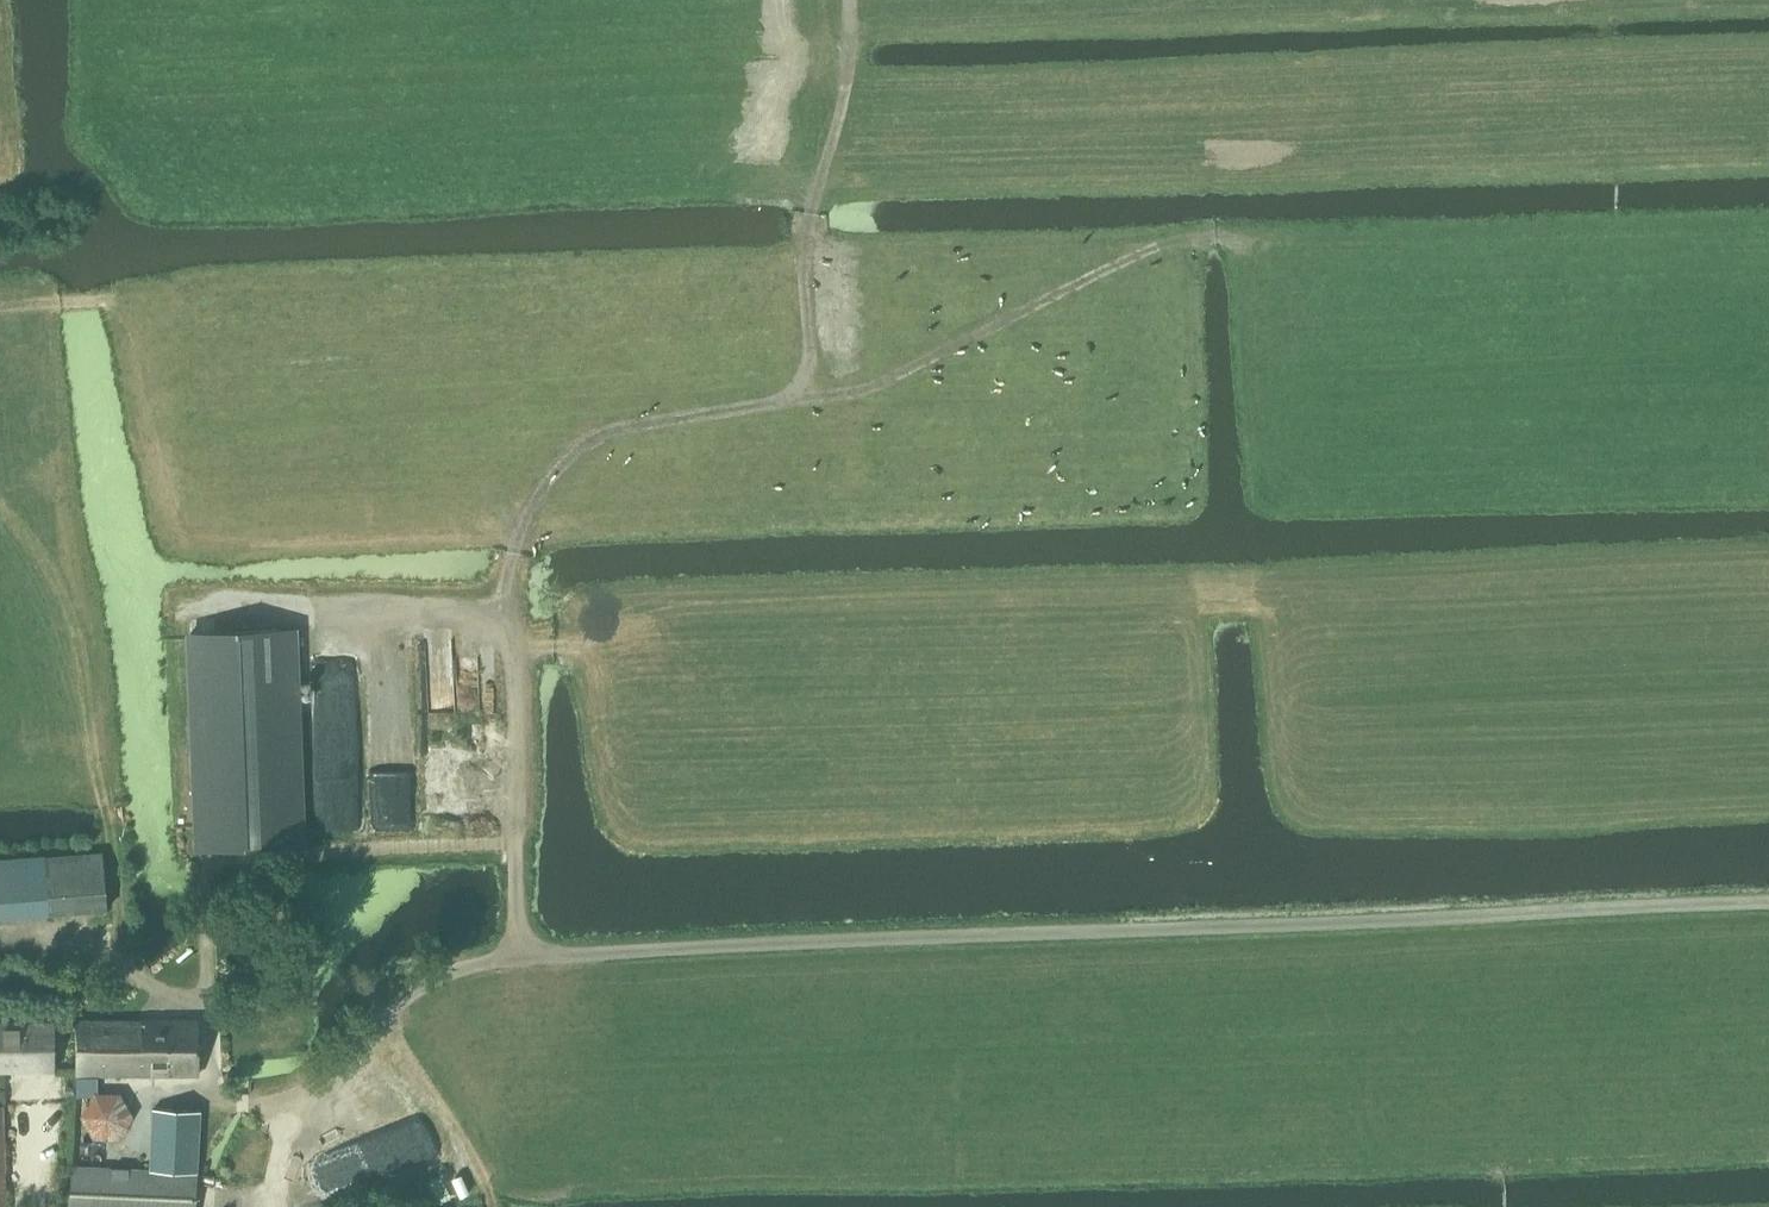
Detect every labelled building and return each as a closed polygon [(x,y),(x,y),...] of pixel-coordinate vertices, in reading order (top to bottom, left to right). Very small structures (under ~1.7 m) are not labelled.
[(297,629),(191,633),(199,850),(306,845),(297,629)] [(0,859),(0,918),(114,909),(109,850),(0,859)] [(79,1020),(78,1075),(199,1075),(197,1020),(169,1020),(169,1015),(140,1015),(140,1021),(79,1020)] [(52,1024),(0,1024),(0,1059),(1,1059),(1,1069),(51,1069),(52,1024)] [(125,1100),(99,1097),(83,1118),(93,1142),(119,1145),(135,1124),(125,1100)] [(198,1171),(201,1111),(154,1109),(151,1169),(198,1171)] [(151,1169),(72,1165),(70,1206),(196,1206),(198,1171),(151,1169)]
